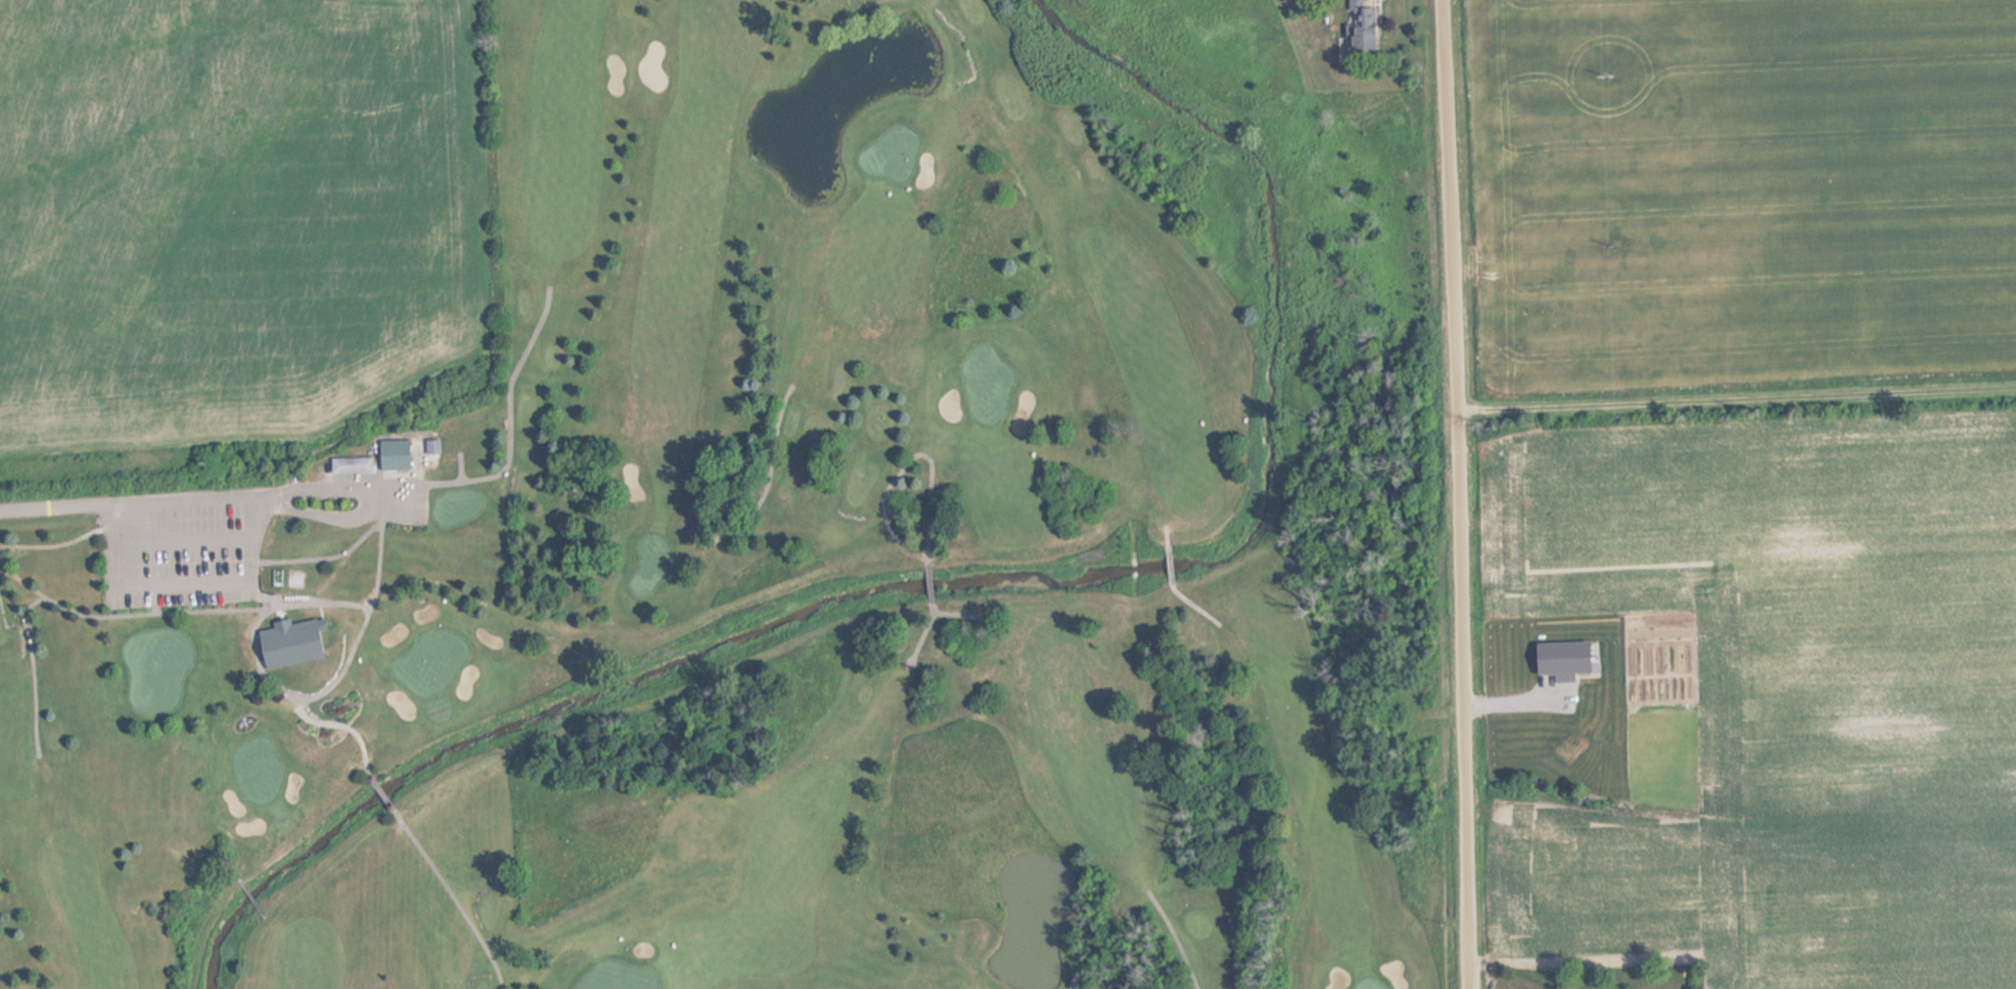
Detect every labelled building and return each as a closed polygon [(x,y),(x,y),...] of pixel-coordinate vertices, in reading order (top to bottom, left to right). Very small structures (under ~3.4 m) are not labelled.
[(1378,51),(1378,6),(1368,6),(1368,0),(1352,0),(1352,51),(1378,51)] [(381,439),(439,438),(440,467),(382,469),(381,439)] [(332,457),(332,473),(373,472),(373,456),(332,457)] [(303,574),(289,574),(289,588),(303,588),(303,574)] [(1086,984),(1072,980),(1069,988),(1085,988),(1086,984)]
